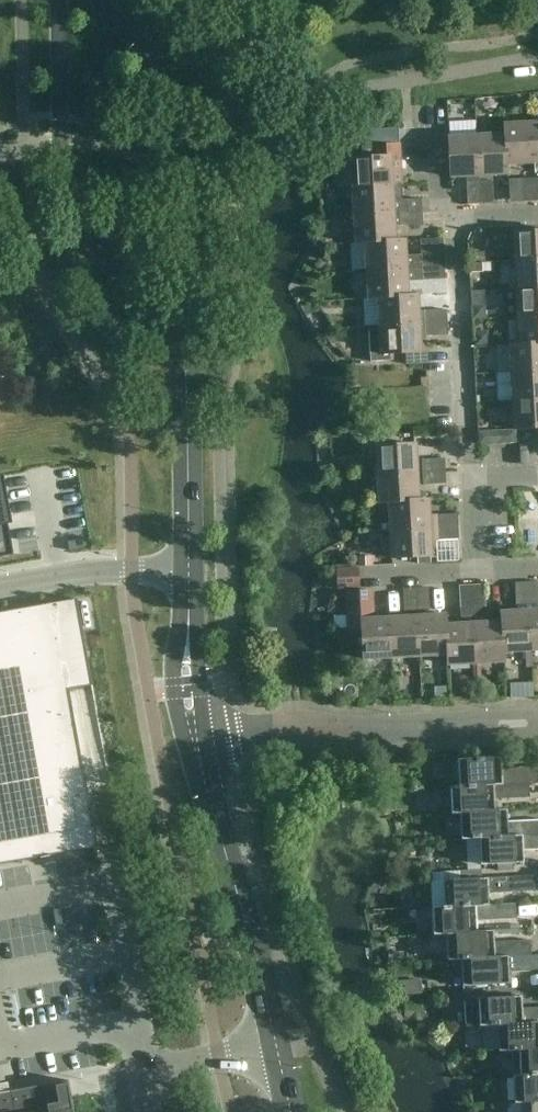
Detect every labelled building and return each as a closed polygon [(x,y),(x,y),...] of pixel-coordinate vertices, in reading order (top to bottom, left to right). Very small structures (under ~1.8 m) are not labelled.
[(505,135),(507,165),(535,163),(533,124),(504,125),(505,135)] [(505,135),(477,137),(479,176),(508,174),(507,165),(505,135)] [(451,177),(479,176),(477,137),(449,138),(451,177)] [(352,159),(353,188),(392,186),(392,172),(401,171),(400,144),(362,146),(363,159),(352,159)] [(524,202),(537,201),(536,179),(523,179),(524,202)] [(468,205),(481,204),(480,181),(467,182),(468,205)] [(492,181),(480,181),(481,204),(493,204),(492,181)] [(422,212),(422,199),(393,201),(392,186),(353,188),(355,216),(422,212)] [(366,243),(395,242),(395,241),(395,226),(423,225),(422,212),(355,216),(356,244),(366,244),(366,243)] [(514,233),(516,261),(537,260),(537,232),(514,233)] [(445,267),(444,254),(406,256),(405,241),(395,241),(395,242),(366,243),(366,244),(367,271),(445,267)] [(517,289),(537,288),(537,260),(516,261),(517,289)] [(369,300),(379,299),(408,297),(407,282),(445,280),(445,267),(367,271),(369,300)] [(519,317),(537,316),(537,288),(517,289),(519,317)] [(448,323),(447,310),(419,312),(418,296),(408,297),(379,299),(380,326),(380,327),(448,323)] [(519,317),(520,345),(537,344),(537,316),(519,317)] [(421,353),(420,337),(448,336),(448,323),(380,327),(380,326),(369,327),(371,362),(391,361),(390,355),(421,353)] [(512,374),(537,372),(537,344),(520,345),(510,345),(512,374)] [(512,374),(513,402),(537,400),(537,372),(512,374)] [(537,441),(537,400),(513,402),(515,430),(537,429),(537,441)] [(376,447),(378,475),(417,473),(416,445),(376,447)] [(422,460),(423,473),(446,472),(445,459),(422,460)] [(446,484),(446,472),(423,473),(424,485),(446,484)] [(389,503),(390,503),(419,501),(419,500),(417,473),(378,475),(380,504),(389,503)] [(14,554),(7,520),(12,519),(4,476),(0,477),(0,557),(14,554)] [(429,500),(419,500),(419,501),(390,503),(389,503),(391,531),(459,527),(458,514),(435,516),(435,517),(430,518),(429,500)] [(459,540),(459,527),(391,531),(392,559),(432,557),(431,539),(436,539),(436,541),(459,540)] [(338,589),(360,587),(359,569),(337,570),(338,589)] [(528,583),(532,651),(537,650),(537,582),(528,583)] [(501,613),(502,622),(504,652),(532,651),(528,583),(516,583),(517,606),(519,606),(519,612),(501,613)] [(504,652),(502,622),(487,623),(485,585),(472,586),(474,608),(474,624),(476,663),(505,662),(504,652)] [(463,625),(447,626),(446,626),(448,655),(447,655),(448,665),(476,663),(474,624),(474,608),(472,586),(460,586),(461,616),(463,616),(463,625)] [(429,588),(416,589),(418,611),(430,611),(429,588)] [(405,612),(418,611),(416,589),(404,589),(405,612)] [(364,659),(392,658),(390,619),(374,620),(373,591),(347,592),(349,632),(362,631),(364,659)] [(0,613),(0,848),(65,836),(68,852),(97,847),(69,690),(66,675),(90,671),(77,599),(0,613)] [(447,655),(448,655),(446,626),(447,626),(446,616),(418,617),(420,656),(447,655)] [(418,617),(390,619),(392,658),(420,656),(418,617)] [(529,783),(537,783),(537,779),(537,767),(509,769),(509,771),(502,772),(502,757),(458,760),(459,786),(460,787),(530,783),(529,783)] [(461,813),(496,811),(496,810),(495,798),(502,797),(502,800),(530,798),(529,783),(530,783),(460,787),(459,786),(451,786),(452,814),(461,814),(461,813)] [(461,814),(462,840),(480,839),(480,838),(537,835),(537,820),(515,821),(515,824),(509,824),(508,810),(496,810),(496,811),(461,813),(461,814)] [(480,838),(480,839),(481,865),(498,864),(499,871),(514,870),(513,864),(525,863),(524,849),(531,848),(531,851),(537,850),(537,835),(480,838)] [(494,893),(515,892),(537,891),(536,876),(444,881),(446,907),(446,908),(490,905),(489,892),(493,891),(494,893)] [(446,908),(446,907),(433,908),(434,935),(447,935),(447,934),(478,932),(478,931),(477,919),(484,918),(484,921),(517,919),(516,904),(490,905),(446,908)] [(449,961),(462,960),(462,959),(532,956),(531,941),(501,942),(502,945),(495,945),(494,931),(478,931),(478,932),(447,934),(447,935),(449,961)] [(462,960),(463,986),(510,984),(509,970),(516,969),(516,972),(537,971),(537,955),(532,956),(462,959),(462,960)] [(498,1026),(498,1025),(537,1023),(537,1008),(529,1008),(530,1010),(523,1011),(522,996),(464,1000),(466,1028),(498,1026)] [(513,1051),(537,1049),(537,1023),(498,1025),(498,1026),(500,1052),(513,1051)] [(513,1051),(514,1077),(537,1075),(537,1049),(513,1051)] [(515,1104),(522,1103),(537,1102),(537,1075),(514,1077),(515,1104)] [(72,1098),(69,1080),(53,1083),(13,1090),(10,1091),(0,1093),(0,1111),(74,1111),(72,1098)] [(515,1104),(509,1104),(509,1111),(537,1111),(537,1102),(522,1103),(515,1104)]
